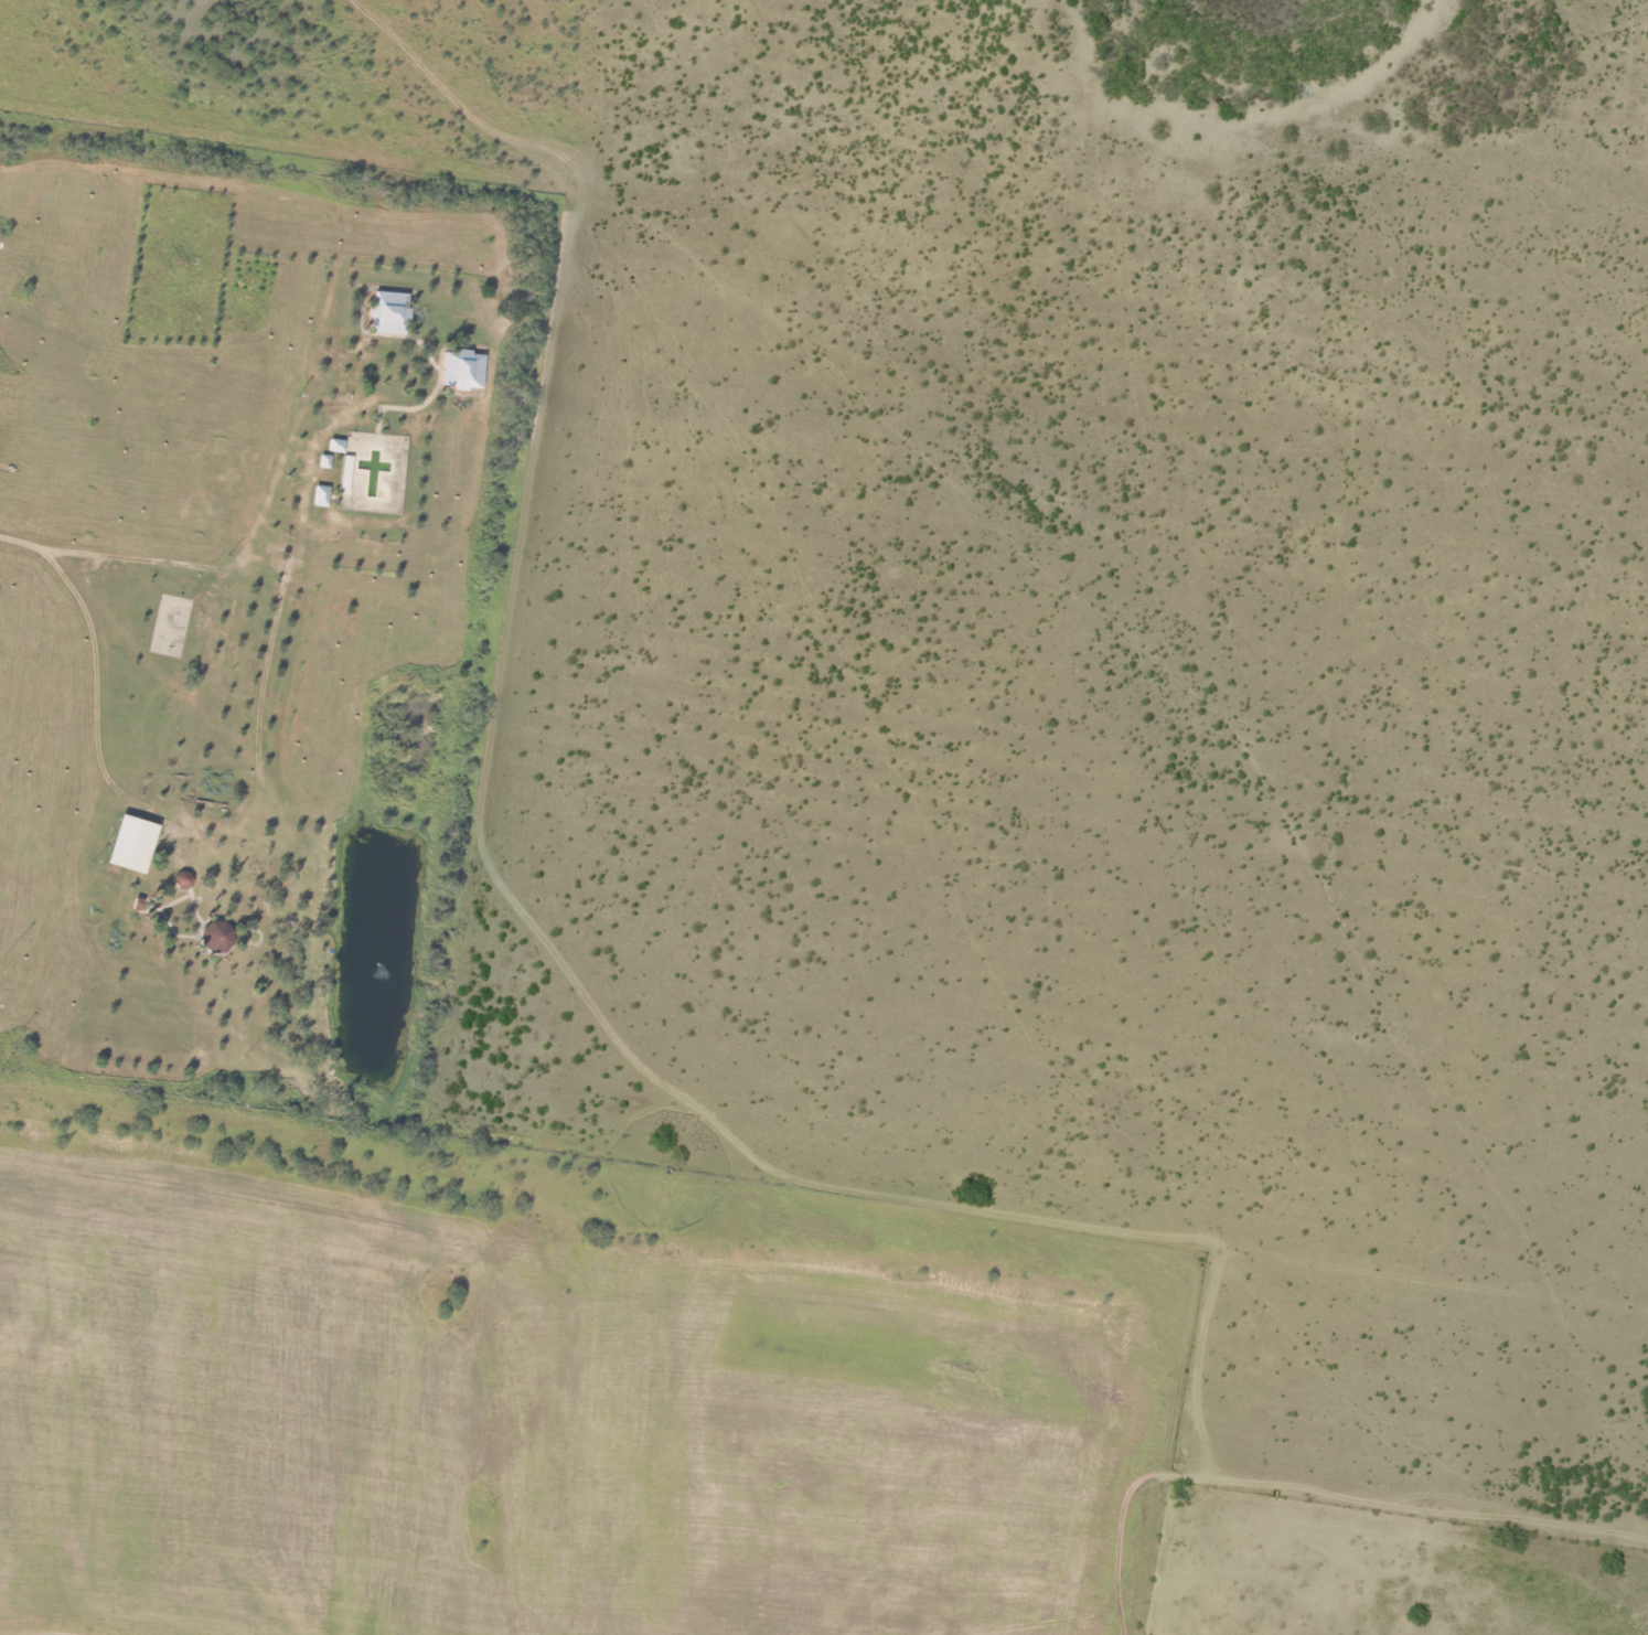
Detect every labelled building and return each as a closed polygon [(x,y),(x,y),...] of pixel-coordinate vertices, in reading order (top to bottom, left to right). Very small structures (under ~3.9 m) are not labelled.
[(404,292),(367,292),(367,332),(404,332),(404,292)] [(439,388),(477,389),(478,352),(440,351),(439,388)] [(323,488),(312,488),(312,505),(323,505),(323,488)] [(178,890),(189,880),(180,870),(169,880),(178,890)] [(192,935),(210,955),(230,937),(212,918),(192,935)]
